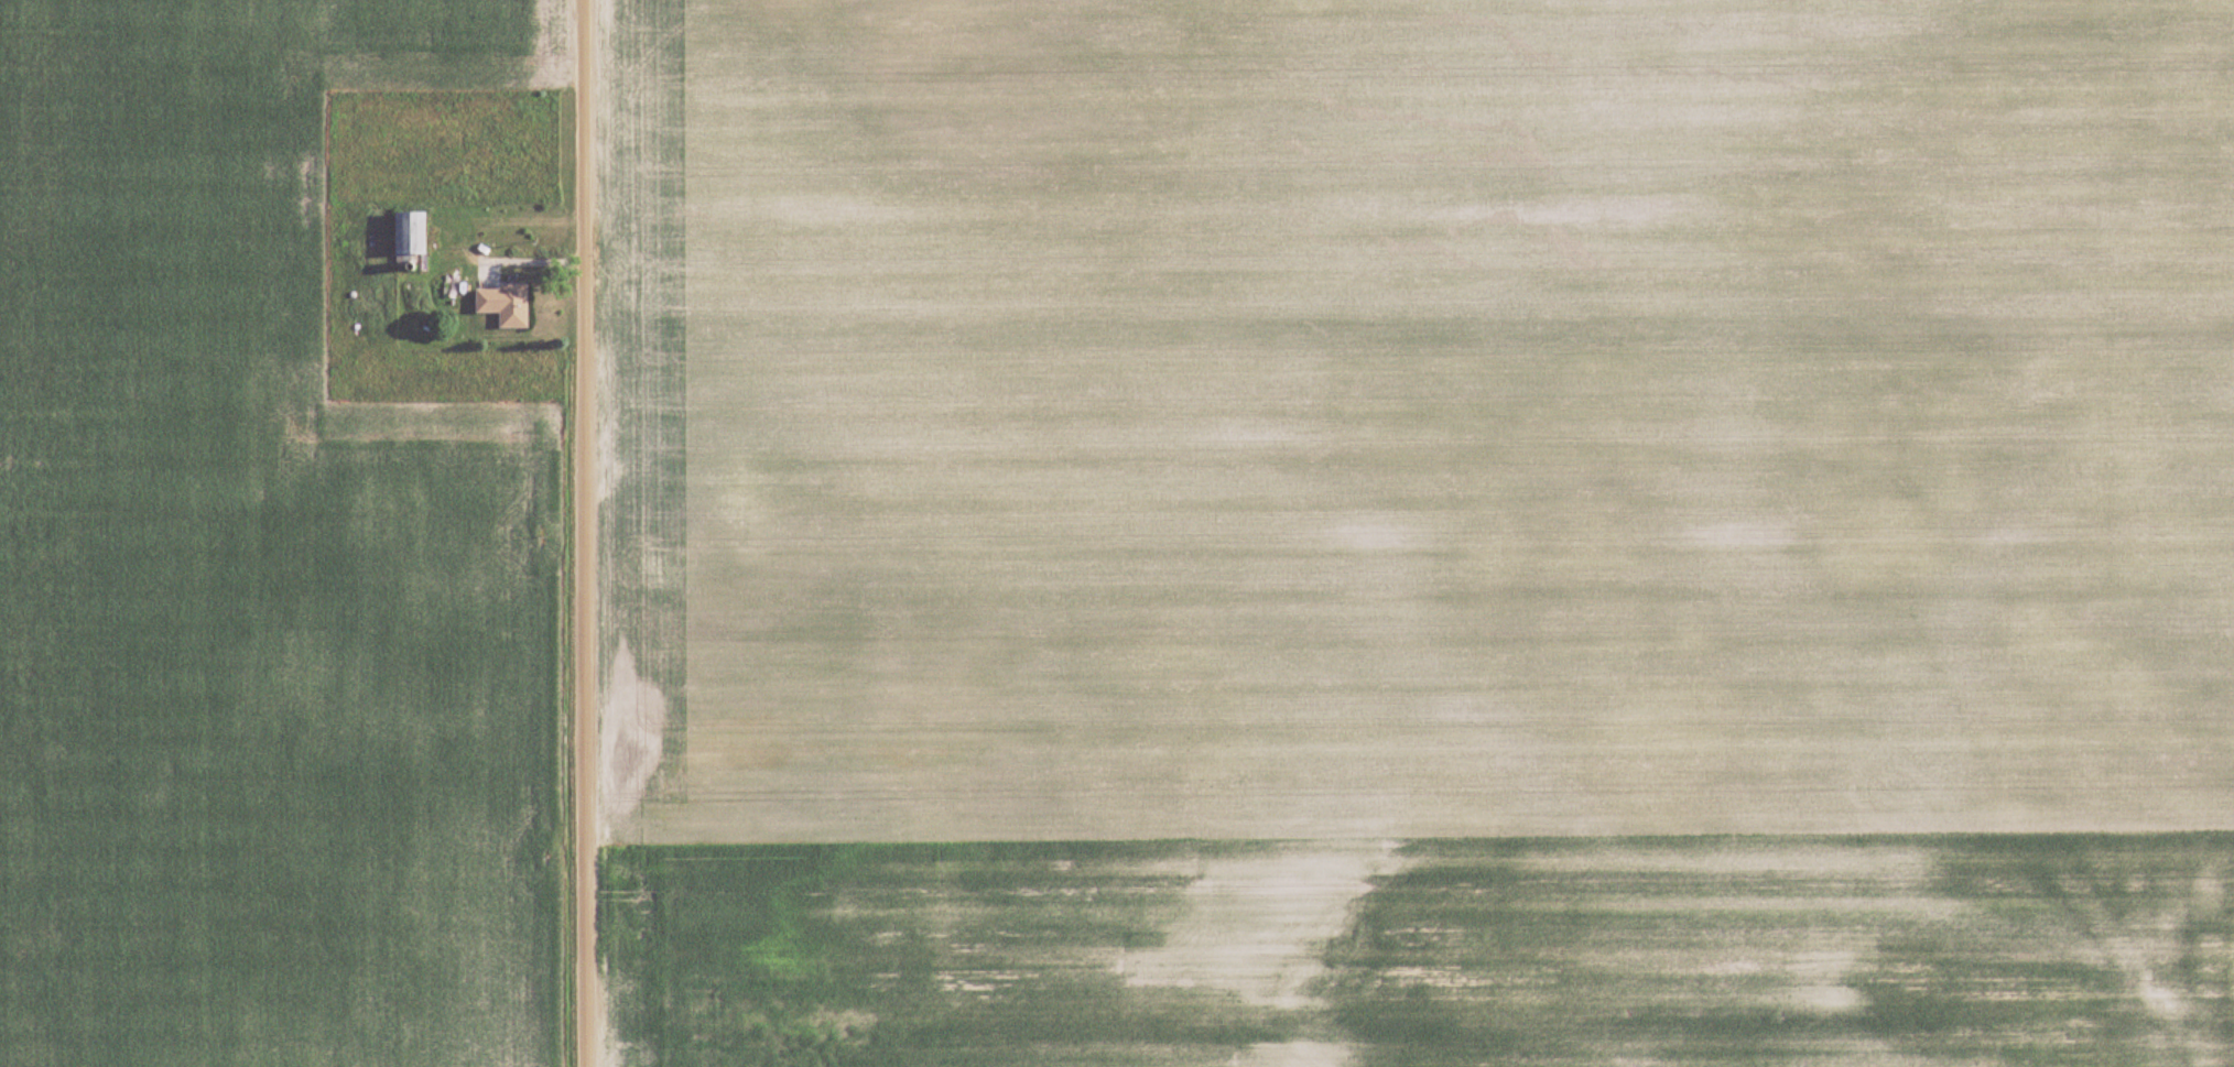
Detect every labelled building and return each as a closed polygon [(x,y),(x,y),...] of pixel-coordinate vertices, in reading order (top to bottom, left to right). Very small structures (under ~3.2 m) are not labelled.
[(394,261),(411,261),(411,255),(425,255),(425,212),(394,212),(394,261)] [(499,328),(527,328),(527,285),(475,285),(475,313),(499,313),(499,328)]
